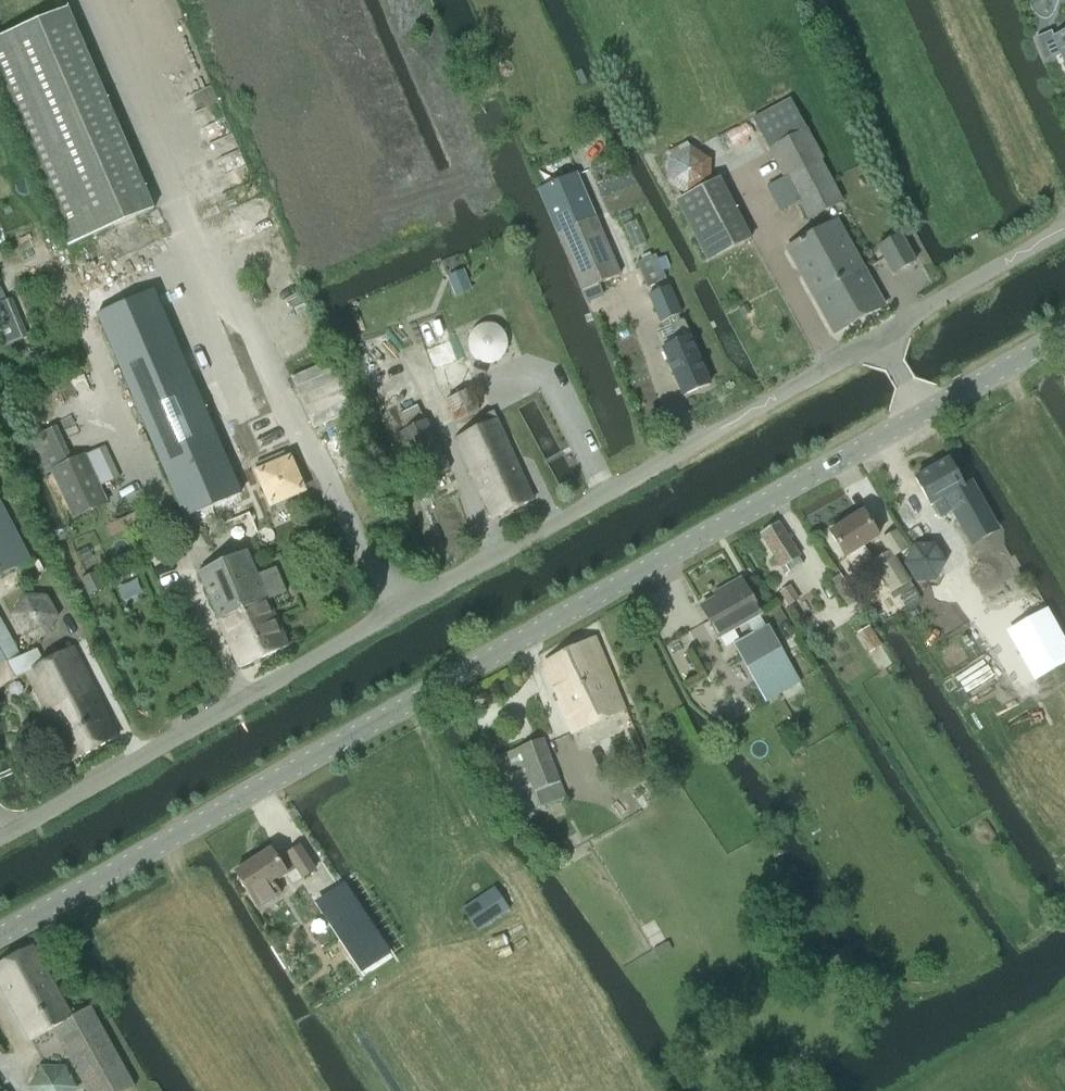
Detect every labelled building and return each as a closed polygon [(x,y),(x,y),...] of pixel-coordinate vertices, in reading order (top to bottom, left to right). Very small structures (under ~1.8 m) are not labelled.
[(152,219),(66,23),(0,52),(0,99),(69,256),(152,219)] [(1037,37),(1046,60),(1060,54),(1064,66),(1064,33),(1053,38),(1051,32),(1037,37)] [(763,142),(768,150),(806,130),(790,100),(752,120),(763,142)] [(843,203),(822,161),(824,160),(808,129),(806,130),(768,150),(784,181),(786,180),(809,221),(843,203)] [(686,144),(664,155),(667,160),(666,184),(686,197),(708,185),(709,161),(688,148),(686,144)] [(537,191),(581,293),(620,276),(575,174),(537,191)] [(750,240),(718,180),(708,185),(686,197),(676,202),(708,263),(750,240)] [(833,334),(884,306),(837,221),(786,249),(833,334)] [(915,262),(900,236),(877,248),(892,275),(915,262)] [(646,287),(665,279),(655,255),(636,263),(646,287)] [(78,275),(184,521),(196,515),(210,509),(240,496),(153,298),(125,310),(105,263),(78,275)] [(468,279),(452,286),(456,295),(472,289),(468,279)] [(680,315),(668,287),(649,296),(660,324),(668,320),(679,316),(680,315)] [(745,306),(737,310),(740,317),(749,313),(745,306)] [(679,316),(668,320),(678,343),(662,350),(682,396),(709,384),(689,338),(679,316)] [(468,342),(468,344),(468,346),(468,347),(469,349),(469,351),(470,352),(471,354),(471,355),(473,357),(474,358),(475,359),(476,360),(478,361),(479,362),(481,362),(483,363),(484,363),(486,363),(488,364),(489,363),(491,363),(493,363),(494,362),(496,362),(498,361),(499,360),(500,359),(502,358),(503,357),(504,355),(505,354),(506,352),(506,351),(507,349),(507,347),(507,346),(507,344),(507,342),(507,340),(507,339),(506,337),(506,336),(505,334),(504,333),(503,331),(502,330),(500,329),(499,328),(497,327),(496,326),(494,325),(493,325),(491,324),(489,324),(488,324),(486,324),(484,324),(483,325),(481,325),(479,326),(478,327),(476,328),(475,329),(474,330),(473,331),(472,333),(471,334),(470,335),(469,337),(469,339),(468,340),(468,342)] [(416,406),(397,416),(404,430),(397,434),(400,442),(420,483),(449,469),(426,420),(423,421),(416,406)] [(492,520),(533,501),(496,421),(455,440),(492,520)] [(284,453),(256,465),(276,512),(304,499),(284,453)] [(106,502),(83,456),(51,473),(74,518),(106,502)] [(947,461),(915,479),(930,506),(946,497),(953,510),(938,519),(969,574),(1003,554),(972,499),(968,501),(961,489),(962,488),(947,461)] [(29,558),(0,505),(0,574),(29,558)] [(210,509),(196,515),(203,530),(218,524),(210,509)] [(137,512),(105,527),(110,538),(142,523),(137,512)] [(846,557),(854,569),(870,559),(863,547),(877,537),(862,512),(829,534),(844,558),(846,557)] [(881,541),(888,552),(871,563),(890,593),(909,580),(894,556),(907,548),(896,531),(881,541)] [(807,545),(781,560),(804,597),(817,589),(835,619),(850,609),(823,565),(820,567),(807,545)] [(915,546),(906,565),(915,581),(935,580),(943,561),(934,545),(915,546)] [(239,668),(287,646),(267,600),(285,592),(275,569),(257,577),(247,553),(199,575),(239,668)] [(86,578),(84,578),(92,595),(94,594),(104,589),(96,573),(86,578)] [(746,668),(780,649),(768,626),(765,628),(758,615),(760,614),(741,580),(723,590),(725,594),(701,608),(718,638),(746,622),(753,635),(734,646),(746,668)] [(1014,631),(1039,675),(1064,661),(1064,658),(1041,615),(1014,631)] [(72,761),(117,738),(71,649),(42,664),(36,653),(31,651),(19,658),(0,620),(0,688),(26,675),(70,762),(72,761)] [(869,626),(859,633),(872,652),(882,645),(869,626)] [(572,733),(623,711),(594,640),(544,664),(572,733)] [(542,740),(495,758),(511,801),(518,820),(541,811),(534,793),(559,784),(542,740)] [(563,843),(552,849),(558,861),(570,854),(563,843)] [(301,878),(314,870),(299,847),(286,855),(288,857),(278,864),(269,849),(234,872),(258,908),(279,894),(272,883),(295,868),(301,878)] [(517,905),(498,872),(467,890),(486,923),(517,905)] [(342,885),(319,901),(329,916),(337,911),(351,931),(342,936),(365,970),(388,955),(342,885)] [(470,902),(460,909),(476,932),(486,925),(470,902)] [(667,942),(652,950),(657,959),(672,950),(667,942)] [(135,1086),(91,1007),(77,1015),(74,1010),(69,1013),(33,947),(0,965),(0,984),(31,1041),(53,1029),(88,1090),(126,1090),(135,1086)] [(78,1087),(66,1065),(41,1065),(28,1087),(30,1090),(76,1090),(78,1087)]
